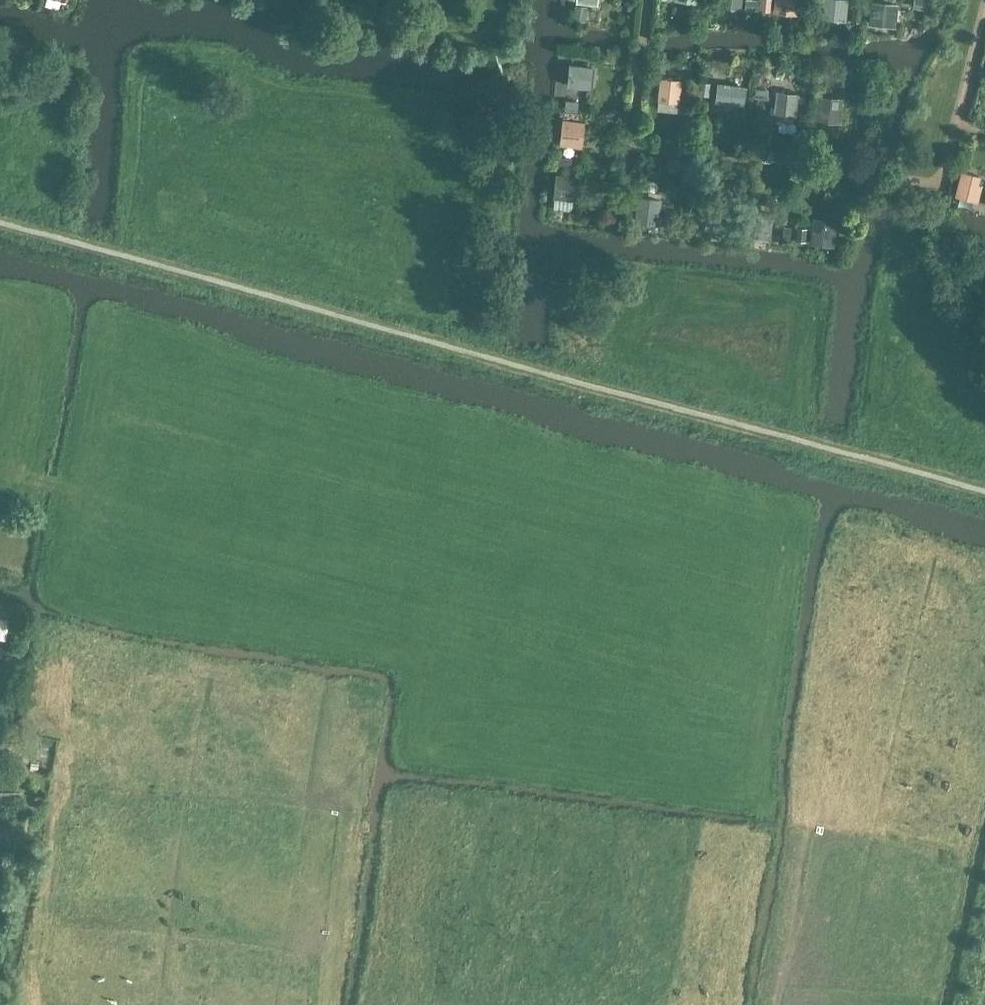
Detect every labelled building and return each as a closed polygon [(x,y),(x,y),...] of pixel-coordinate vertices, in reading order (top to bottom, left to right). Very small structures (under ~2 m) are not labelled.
[(823,16),(848,17),(849,0),(823,0),(823,16)] [(863,12),(888,12),(888,0),(863,0),(863,12)] [(570,61),(569,85),(595,86),(596,62),(570,61)] [(661,74),(659,107),(682,108),(684,75),(661,74)] [(708,76),(708,102),(733,102),(733,76),(708,76)] [(807,81),(807,108),(832,108),(832,81),(807,81)] [(757,113),(800,112),(800,87),(757,88),(757,113)] [(546,108),(546,134),(571,134),(571,108),(546,108)] [(961,170),(955,195),(978,201),(983,184),(979,183),(981,175),(961,170)] [(556,206),(580,206),(579,171),(555,171),(556,206)] [(634,190),(634,216),(659,216),(659,190),(634,190)] [(737,201),(737,227),(762,227),(762,201),(737,201)] [(708,227),(727,227),(727,210),(708,209),(708,227)] [(812,241),(837,243),(838,216),(813,214),(812,241)] [(9,635),(11,616),(0,614),(0,634),(9,635)]
